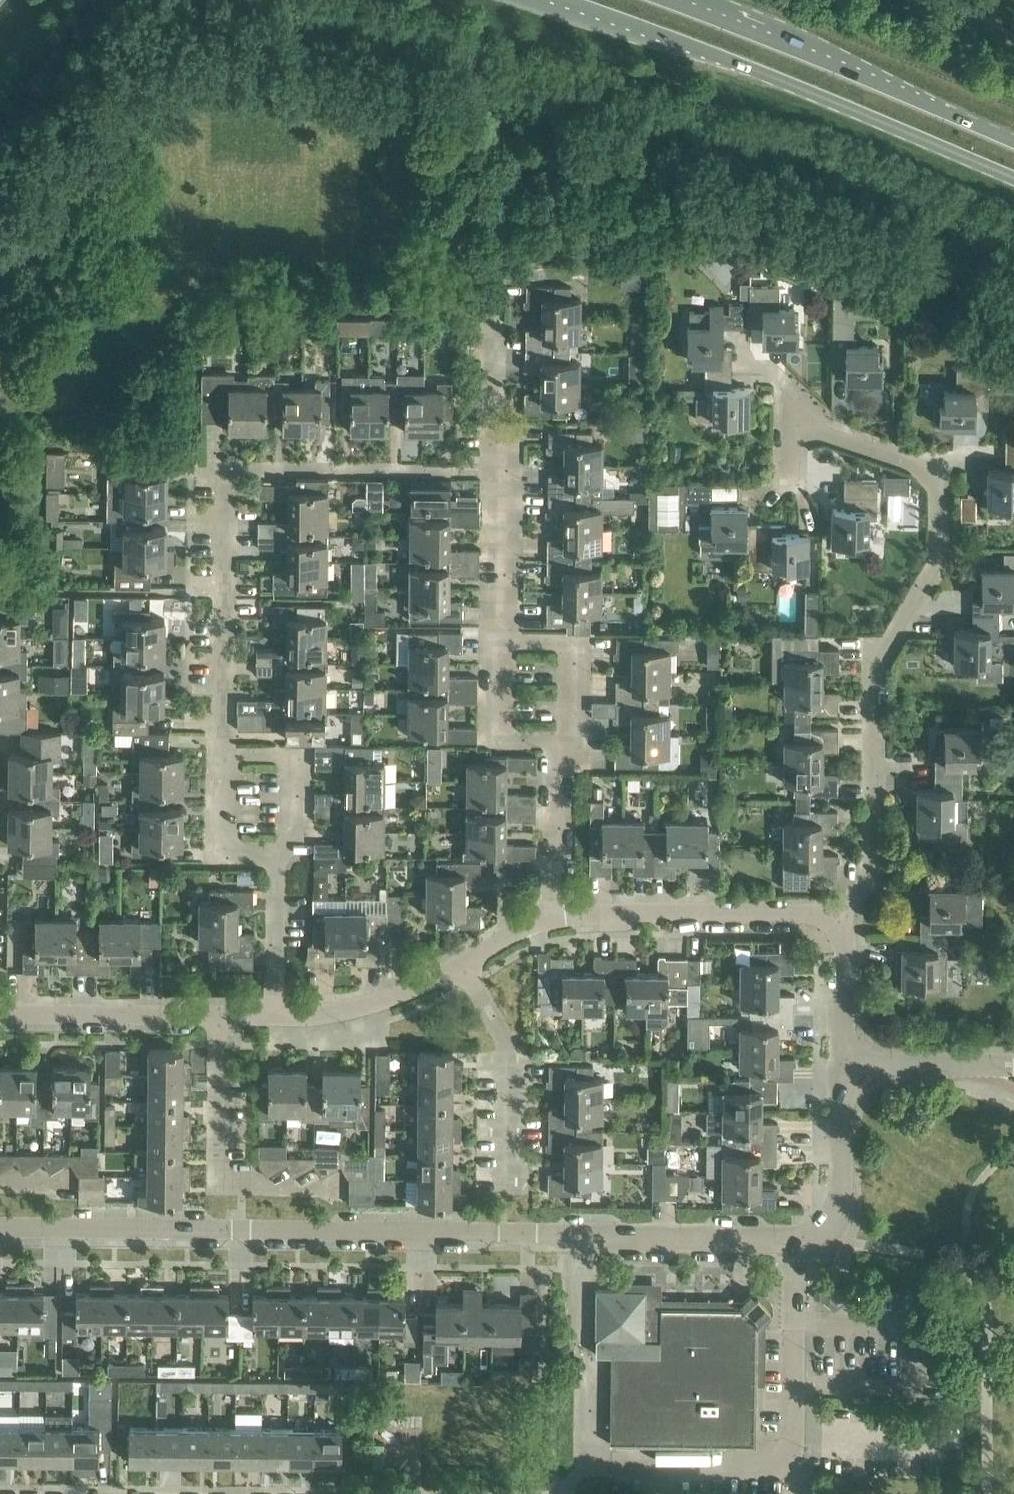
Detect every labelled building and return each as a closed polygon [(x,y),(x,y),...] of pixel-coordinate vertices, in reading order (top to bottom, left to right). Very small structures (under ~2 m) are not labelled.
[(752,273),(761,273),(761,236),(752,236),(752,273)] [(527,257),(527,275),(539,275),(539,266),(547,266),(547,258),(527,257)] [(571,285),(547,285),(527,284),(527,305),(526,305),(526,306),(542,306),(542,318),(581,318),(581,297),(571,297),(571,285)] [(750,284),(750,298),(750,325),(763,325),(763,343),(798,343),(799,320),(794,320),(795,307),(780,306),(780,285),(750,284)] [(882,380),(882,360),(882,358),(878,358),(877,344),(855,344),(855,335),(853,335),(853,314),(844,314),(844,300),(834,300),(833,362),(846,362),(846,380),(882,380)] [(723,305),(710,305),(710,309),(688,309),(688,347),(692,347),(693,361),(706,362),(706,374),(732,374),(732,347),(723,347),(723,327),(743,327),(743,303),(729,303),(729,312),(723,312),(723,305)] [(276,312),(264,312),(264,325),(276,325),(276,312)] [(317,314),(304,314),(304,326),(317,326),(317,314)] [(337,316),(337,334),(371,334),(371,316),(337,316)] [(371,316),(371,331),(382,331),(382,316),(371,316)] [(399,317),(398,332),(407,333),(407,317),(399,317)] [(581,338),(581,318),(542,318),(542,328),(526,328),(526,349),(571,350),(578,350),(578,338),(581,338)] [(458,319),(445,319),(445,325),(452,331),(458,331),(458,319)] [(632,334),(631,348),(646,349),(647,335),(632,334)] [(986,338),(969,338),(969,346),(986,346),(986,338)] [(571,362),(571,350),(526,349),(526,369),(525,369),(525,370),(542,370),(541,381),(581,382),(581,362),(571,362)] [(646,354),(630,354),(629,387),(646,387),(646,354)] [(989,408),(989,388),(989,380),(989,366),(957,366),(957,389),(944,390),(944,403),(940,403),(940,425),(975,425),(975,407),(989,408)] [(248,429),(248,386),(248,378),(234,378),(234,372),(202,372),(202,420),(221,420),(221,414),(228,414),(228,428),(248,429)] [(249,372),(248,378),(248,386),(248,429),(266,429),(267,414),(275,414),(276,378),(276,373),(249,372)] [(732,387),(732,374),(706,374),(706,386),(691,386),(691,397),(698,397),(697,418),(714,418),(727,418),(728,422),(749,423),(749,387),(732,387)] [(302,429),(303,386),(289,386),(289,378),(276,378),(275,414),(283,414),(282,429),(302,429)] [(329,415),(329,395),(330,378),(317,378),(317,386),(303,386),(302,429),(320,429),(321,415),(329,415)] [(369,430),(370,387),(358,387),(357,379),(342,379),(341,415),(350,415),(350,430),(369,430)] [(388,415),(397,415),(398,379),(384,379),(384,387),(370,387),(369,430),(388,430),(388,415)] [(424,431),(425,388),(411,387),(412,380),(398,379),(397,415),(405,416),(404,430),(424,431)] [(452,380),(438,380),(438,388),(425,388),(424,431),(443,431),(443,416),(452,416),(452,380)] [(580,403),(581,382),(541,381),(541,392),(526,392),(525,414),(570,414),(570,403),(580,403)] [(629,407),(629,421),(644,421),(644,407),(629,407)] [(621,424),(621,440),(647,440),(647,425),(621,424)] [(594,430),(569,430),(549,430),(549,451),(548,451),(548,452),(564,452),(564,463),(603,463),(603,443),(594,443),(594,430)] [(1006,456),(1013,456),(1013,434),(1006,434),(1006,456)] [(47,451),(47,467),(65,467),(66,451),(47,451)] [(153,473),(153,452),(109,451),(109,457),(121,457),(121,464),(117,464),(117,491),(125,491),(167,492),(167,473),(153,473)] [(1006,456),(1006,469),(988,469),(988,505),(1010,505),(1010,500),(1013,500),(1013,456),(1006,456)] [(603,484),(603,463),(564,463),(564,474),(549,474),(548,495),(594,496),(594,484),(603,484)] [(328,509),(328,498),(329,478),(297,477),(297,483),(259,483),(259,496),(289,497),(289,508),(328,509)] [(877,517),(878,480),(845,479),(844,508),(833,507),(832,543),(855,543),(855,539),(868,539),(868,517),(877,517)] [(712,502),(712,482),(686,482),(649,481),(649,527),(679,527),(686,508),(686,502),(712,502)] [(480,511),(480,498),(450,498),(450,485),(411,485),(411,510),(430,510),(430,504),(440,504),(440,516),(449,517),(450,510),(480,511)] [(59,491),(47,491),(47,518),(59,518),(59,491)] [(167,511),(167,492),(125,491),(125,504),(116,504),(108,504),(107,517),(116,517),(152,518),(152,511),(167,511)] [(634,496),(594,496),(548,495),(548,515),(547,515),(547,516),(564,516),(564,527),(602,528),(603,510),(616,510),(618,512),(622,512),(625,511),(628,510),(634,510),(634,496)] [(358,501),(358,509),(366,509),(366,501),(358,501)] [(480,524),(480,511),(450,510),(449,517),(440,516),(440,504),(430,504),(430,510),(411,510),(410,536),(450,536),(450,524),(480,524)] [(761,551),(761,524),(747,524),(747,506),(712,506),(712,525),(700,525),(700,542),(701,542),(701,551),(706,555),(739,555),(739,551),(751,551),(761,551)] [(328,535),(328,509),(289,508),(289,521),(258,521),(258,534),(288,534),(288,541),(299,541),(299,527),(308,527),(308,534),(328,535)] [(152,527),(152,518),(116,517),(116,532),(124,532),(124,545),(166,546),(166,527),(152,527)] [(782,524),(761,524),(761,551),(751,551),(751,569),(787,569),(808,569),(808,533),(782,533),(782,524)] [(327,559),(328,535),(308,534),(308,527),(299,527),(299,541),(288,541),(288,534),(258,534),(258,547),(288,547),(288,558),(327,559)] [(602,548),(602,528),(564,527),(563,538),(548,538),(548,559),(593,560),(593,548),(602,548)] [(637,528),(636,544),(647,544),(648,528),(637,528)] [(63,529),(52,529),(52,544),(63,544),(63,529)] [(480,562),(480,548),(450,548),(450,536),(410,536),(410,560),(429,560),(429,567),(439,567),(439,554),(450,554),(450,561),(480,562)] [(166,565),(166,546),(124,545),(124,559),(115,559),(115,586),(151,586),(151,565),(166,565)] [(480,575),(480,562),(450,561),(450,554),(439,554),(439,567),(429,567),(429,560),(410,560),(410,586),(449,587),(449,574),(480,575)] [(327,592),(327,559),(288,558),(288,571),(274,571),(273,591),(293,592),(327,592)] [(593,571),(593,560),(548,559),(547,579),(546,579),(546,580),(563,580),(563,592),(601,592),(601,571),(593,571)] [(973,616),(1000,616),(1000,602),(1013,603),(1013,590),(1013,567),(982,567),(982,594),(973,594),(973,616)] [(351,584),(350,598),(364,598),(364,584),(351,584)] [(449,598),(449,587),(410,586),(409,618),(443,619),(463,619),(463,599),(449,598)] [(738,586),(737,599),(745,599),(746,586),(738,586)] [(805,590),(805,627),(819,627),(819,590),(805,590)] [(601,612),(601,592),(563,592),(563,602),(547,602),(547,624),(567,624),(567,632),(591,632),(591,612),(601,612)] [(634,593),(634,609),(645,609),(645,593),(634,593)] [(28,595),(0,594),(0,633),(20,633),(20,619),(28,620),(28,615),(28,595)] [(327,604),(293,603),(273,603),(273,624),(287,624),(287,635),(326,636),(327,604)] [(115,609),(115,622),(123,622),(123,635),(165,635),(165,618),(150,618),(151,609),(115,609)] [(364,609),(364,623),(384,624),(384,610),(364,609)] [(999,638),(1000,616),(973,616),(973,629),(955,629),(955,664),(977,664),(977,660),(990,660),(991,638),(999,638)] [(67,622),(53,622),(54,634),(68,634),(67,622)] [(350,625),(350,636),(352,636),(363,636),(363,625),(350,625)] [(463,631),(443,630),(397,630),(396,663),(409,663),(448,663),(448,650),(463,651),(463,631)] [(20,633),(0,633),(0,660),(28,661),(28,646),(20,646),(20,633)] [(165,656),(165,635),(123,635),(122,648),(115,648),(115,662),(150,663),(150,656),(165,656)] [(326,662),(326,636),(287,635),(287,648),(257,647),(257,661),(287,661),(287,667),(297,667),(297,654),(307,654),(307,661),(326,662)] [(352,636),(352,644),(356,648),(364,648),(364,636),(363,636),(352,636)] [(679,636),(663,636),(617,636),(617,657),(616,657),(616,658),(632,658),(632,669),(672,670),(672,653),(679,646),(679,636)] [(707,636),(707,666),(721,666),(721,636),(707,636)] [(810,636),(796,636),(796,647),(810,647),(810,636)] [(839,647),(819,647),(815,647),(810,647),(796,647),(796,660),(786,660),(786,680),(823,681),(823,669),(839,669),(839,647)] [(74,649),(73,661),(86,662),(86,649),(74,649)] [(54,654),(54,663),(68,663),(68,653),(54,654)] [(326,686),(326,662),(307,661),(307,654),(297,654),(297,667),(287,667),(287,661),(257,661),(256,674),(286,674),(286,685),(326,686)] [(28,661),(0,660),(0,688),(19,688),(19,674),(27,674),(28,661)] [(72,661),(72,675),(88,675),(88,662),(86,662),(73,661),(72,661)] [(149,672),(150,663),(115,662),(115,676),(122,676),(122,689),(164,690),(164,672),(149,672)] [(478,688),(478,675),(448,675),(448,663),(409,663),(409,688),(428,688),(428,695),(437,695),(437,681),(448,681),(448,688),(478,688)] [(671,691),(672,670),(632,669),(632,680),(616,679),(616,701),(662,702),(668,702),(669,690),(671,691)] [(823,691),(823,681),(786,680),(786,701),(796,701),(796,713),(796,721),(811,721),(811,712),(839,713),(839,692),(840,692),(840,691),(823,691)] [(478,702),(478,688),(448,688),(448,681),(437,681),(437,695),(428,695),(428,688),(409,688),(408,712),(448,713),(448,701),(478,702)] [(325,711),(326,686),(286,685),(286,698),(256,698),(256,711),(287,711),(287,705),(297,705),(297,719),(306,719),(306,711),(325,711)] [(708,702),(721,702),(721,687),(708,687),(708,702)] [(27,700),(27,688),(19,688),(0,688),(0,730),(25,730),(27,730),(27,700)] [(164,710),(164,690),(122,689),(122,702),(114,702),(113,730),(133,730),(149,731),(149,710),(164,710)] [(352,704),(352,709),(355,712),(360,712),(363,709),(363,704),(360,701),(355,701),(352,704)] [(662,713),(662,702),(616,701),(616,721),(615,721),(615,722),(631,722),(631,734),(671,734),(671,733),(672,713),(662,713)] [(709,702),(709,716),(720,716),(720,703),(709,702)] [(325,738),(325,718),(325,711),(306,711),(306,719),(297,719),(297,705),(287,705),(287,711),(256,711),(238,710),(238,728),(264,728),(264,724),(278,724),(278,726),(279,726),(279,724),(286,724),(286,737),(325,738)] [(477,740),(478,726),(447,725),(448,713),(408,712),(408,732),(427,732),(427,739),(477,740)] [(364,713),(352,713),(352,731),(364,731),(364,713)] [(990,716),(990,731),(1001,732),(1001,716),(990,716)] [(811,728),(811,721),(796,721),(795,742),(786,742),(785,762),(823,762),(823,750),(838,751),(838,729),(811,728)] [(936,753),(936,776),(962,776),(962,762),(975,762),(976,750),(980,750),(980,727),(945,727),(944,753),(936,753)] [(60,730),(27,730),(25,730),(24,752),(10,751),(10,769),(52,770),(52,757),(60,757),(60,730)] [(169,731),(149,731),(133,730),(133,757),(142,757),(141,771),(183,772),(184,753),(169,752),(169,731)] [(680,733),(671,733),(671,734),(631,734),(631,744),(615,744),(615,765),(661,766),(673,766),(679,761),(680,733)] [(386,761),(382,761),(382,744),(336,744),(316,744),(315,767),(345,767),(345,779),(386,780),(386,761)] [(467,761),(467,781),(507,781),(507,769),(537,769),(537,755),(486,755),(486,762),(467,761)] [(85,758),(84,770),(97,770),(97,758),(85,758)] [(427,760),(427,780),(442,781),(442,761),(427,760)] [(823,772),(823,762),(785,762),(785,783),(795,783),(795,802),(810,802),(810,794),(838,794),(838,773),(839,773),(839,772),(823,772)] [(52,784),(52,770),(10,769),(9,789),(24,789),(24,797),(60,797),(60,784),(52,784)] [(183,791),(183,772),(141,771),(141,784),(133,784),(133,797),(168,798),(168,791),(183,791)] [(657,787),(669,788),(669,776),(658,776),(657,787)] [(918,788),(917,824),(938,824),(937,837),(951,837),(960,837),(966,831),(967,817),(970,817),(971,813),(967,813),(967,798),(962,798),(962,776),(936,776),(935,789),(918,788)] [(386,805),(386,780),(345,779),(345,791),(315,791),(315,804),(347,804),(347,811),(356,811),(357,797),(366,797),(366,805),(386,805)] [(507,793),(507,781),(467,781),(467,806),(488,806),(488,813),(497,813),(497,800),(508,800),(508,807),(537,807),(537,793),(507,793)] [(416,797),(416,805),(426,805),(426,795),(419,795),(416,797)] [(60,812),(60,797),(24,797),(24,806),(9,806),(9,825),(51,825),(51,812),(60,812)] [(168,807),(168,798),(133,797),(132,812),(141,812),(141,825),(183,825),(183,807),(168,807)] [(386,830),(386,805),(366,805),(366,797),(357,797),(356,811),(347,811),(347,804),(315,804),(315,817),(345,817),(345,830),(386,830)] [(612,857),(623,858),(624,821),(604,820),(604,799),(591,799),(590,873),(611,873),(611,874),(612,874),(612,857)] [(536,819),(537,807),(508,807),(508,800),(497,800),(497,813),(488,813),(488,806),(467,806),(467,831),(506,832),(506,819),(536,819)] [(838,810),(818,810),(810,810),(810,802),(795,802),(795,824),(784,824),(784,843),(822,843),(822,832),(838,832),(838,810)] [(94,816),(85,816),(85,825),(94,825),(94,816)] [(655,874),(656,831),(645,831),(645,821),(624,821),(623,858),(634,858),(633,873),(655,874)] [(676,858),(688,858),(688,821),(667,821),(668,831),(656,831),(655,874),(675,874),(675,875),(676,875),(676,858)] [(719,874),(719,854),(720,832),(709,832),(709,822),(688,821),(688,858),(697,858),(697,874),(719,874)] [(51,838),(51,825),(9,825),(9,844),(23,844),(23,853),(29,853),(28,861),(59,862),(60,838),(51,838)] [(183,845),(183,825),(141,825),(140,839),(132,838),(132,854),(148,853),(168,854),(168,845),(183,845)] [(386,849),(386,830),(345,830),(345,842),(314,841),(314,855),(334,855),(348,855),(366,855),(366,849),(386,849)] [(506,843),(506,832),(467,831),(467,857),(497,857),(521,857),(536,857),(536,843),(506,843)] [(1005,858),(1013,859),(1013,839),(1007,838),(1005,858)] [(822,853),(822,843),(784,843),(783,887),(810,887),(810,875),(837,875),(837,854),(838,855),(838,853),(822,853)] [(313,896),(328,896),(329,869),(347,869),(348,855),(334,855),(314,855),(313,896)] [(521,878),(521,857),(497,857),(497,877),(521,878)] [(481,861),(461,861),(439,860),(439,873),(427,873),(427,894),(465,894),(465,882),(481,882),(481,861)] [(47,869),(28,869),(28,883),(47,883),(47,869)] [(163,875),(163,887),(177,887),(177,875),(163,875)] [(921,913),(920,936),(947,936),(947,922),(982,923),(983,882),(964,881),(964,887),(930,887),(929,913),(921,913)] [(200,900),(200,921),(238,921),(238,910),(254,911),(254,889),(210,888),(210,900),(200,900)] [(388,893),(387,920),(387,933),(401,933),(402,893),(388,893)] [(465,904),(465,894),(427,894),(427,913),(437,913),(437,925),(481,926),(481,905),(482,905),(482,904),(465,904)] [(335,948),(346,948),(347,910),(313,909),(313,942),(308,942),(308,946),(308,950),(307,954),(306,957),(305,961),(306,961),(307,961),(324,963),(334,963),(334,964),(335,964),(335,948)] [(387,933),(387,920),(367,920),(368,910),(347,910),(346,948),(356,948),(356,964),(387,964),(387,933)] [(45,955),(56,956),(56,917),(36,917),(36,927),(24,927),(23,971),(44,971),(44,972),(45,972),(45,955)] [(87,971),(88,926),(77,926),(77,917),(56,917),(56,956),(67,956),(67,971),(87,971)] [(109,956),(120,956),(121,917),(100,917),(100,927),(88,926),(87,971),(108,972),(108,973),(109,973),(109,956)] [(141,917),(121,917),(120,956),(131,956),(131,972),(152,972),(153,944),(161,944),(161,919),(141,919),(141,917)] [(238,932),(238,921),(200,921),(200,941),(210,942),(209,967),(253,967),(253,933),(254,933),(254,932),(238,932)] [(947,990),(947,936),(920,936),(920,948),(903,948),(903,960),(897,960),(896,984),(924,984),(924,990),(947,990)] [(780,942),(780,950),(794,950),(794,942),(780,942)] [(741,962),(740,982),(779,983),(779,972),(794,972),(795,950),(794,950),(780,950),(751,950),(751,962),(741,962)] [(615,1000),(616,957),(595,956),(594,955),(594,972),(584,972),(583,1010),(603,1011),(603,1000),(615,1000)] [(562,1010),(582,1010),(583,1010),(584,972),(572,972),(573,956),(550,956),(550,967),(538,967),(538,1000),(562,1000),(562,1010)] [(688,981),(688,961),(680,961),(680,957),(659,957),(659,956),(658,956),(658,973),(648,973),(647,1012),(648,1026),(662,1026),(667,1020),(668,1001),(687,1001),(688,981)] [(637,957),(616,957),(615,1000),(626,1001),(626,1012),(647,1012),(648,973),(636,973),(637,957)] [(688,957),(688,961),(688,981),(701,981),(701,957),(688,957)] [(1003,963),(996,972),(1005,979),(1012,970),(1003,963)] [(779,993),(779,983),(740,982),(740,1003),(740,1014),(750,1014),(794,1015),(794,995),(795,995),(795,993),(779,993)] [(687,1003),(687,1014),(689,1014),(700,1014),(700,1003),(687,1003)] [(710,1045),(710,1014),(700,1014),(689,1014),(688,1045),(710,1045)] [(794,1036),(794,1015),(750,1014),(740,1014),(740,1046),(778,1047),(778,1036),(794,1036)] [(617,1044),(617,1055),(628,1055),(628,1049),(623,1044),(617,1044)] [(778,1057),(778,1047),(740,1046),(740,1068),(750,1068),(750,1078),(777,1079),(793,1079),(793,1059),(794,1059),(794,1057),(778,1057)] [(572,1050),(572,1057),(582,1057),(582,1047),(576,1047),(572,1050)] [(183,1063),(183,1049),(149,1048),(149,1073),(192,1074),(192,1063),(183,1063)] [(120,1073),(120,1050),(106,1050),(106,1073),(120,1073)] [(453,1061),(453,1051),(419,1051),(419,1077),(462,1077),(462,1062),(464,1062),(464,1061),(453,1061)] [(376,1052),(376,1076),(390,1076),(390,1052),(376,1052)] [(594,1064),(570,1064),(550,1064),(549,1084),(548,1084),(548,1085),(565,1086),(565,1097),(603,1097),(603,1076),(593,1076),(594,1064)] [(17,1065),(0,1065),(0,1115),(4,1115),(4,1106),(16,1107),(17,1065)] [(37,1065),(17,1065),(16,1107),(29,1107),(29,1115),(29,1122),(43,1122),(43,1115),(44,1080),(36,1080),(37,1065)] [(70,1108),(71,1065),(53,1065),(53,1080),(44,1080),(43,1115),(57,1115),(57,1107),(70,1108)] [(99,1115),(100,1072),(91,1072),(91,1066),(71,1065),(70,1108),(72,1108),(72,1115),(83,1115),(99,1115)] [(286,1110),(287,1068),(269,1068),(268,1082),(260,1082),(259,1118),(273,1118),(273,1110),(286,1110)] [(307,1068),(287,1068),(286,1110),(300,1110),(299,1118),(313,1118),(313,1083),(306,1083),(307,1068)] [(340,1110),(341,1068),(323,1068),(323,1083),(313,1083),(313,1118),(327,1118),(331,1123),(340,1123),(340,1110)] [(361,1069),(341,1068),(340,1110),(340,1123),(355,1123),(355,1125),(369,1124),(370,1083),(361,1083),(361,1069)] [(120,1089),(120,1073),(106,1073),(106,1089),(120,1089)] [(192,1086),(192,1074),(149,1073),(149,1100),(182,1100),(182,1086),(192,1086)] [(390,1092),(390,1076),(376,1076),(375,1091),(390,1092)] [(462,1089),(462,1077),(419,1077),(419,1102),(452,1102),(452,1089),(462,1089)] [(777,1100),(777,1080),(777,1079),(750,1078),(733,1078),(733,1091),(723,1091),(723,1110),(761,1110),(762,1100),(777,1100)] [(603,1118),(603,1097),(565,1097),(565,1107),(549,1107),(549,1129),(592,1129),(592,1118),(603,1118)] [(666,1097),(666,1110),(678,1110),(679,1097),(666,1097)] [(182,1113),(182,1100),(149,1100),(148,1124),(191,1125),(191,1113),(182,1113)] [(452,1116),(452,1102),(419,1102),(419,1127),(461,1128),(461,1116),(452,1116)] [(105,1105),(104,1124),(114,1124),(115,1105),(105,1105)] [(375,1108),(375,1126),(384,1126),(384,1108),(375,1108)] [(761,1121),(761,1110),(723,1110),(707,1110),(707,1130),(723,1131),(723,1142),(732,1142),(777,1143),(777,1122),(778,1122),(778,1121),(761,1121)] [(114,1142),(114,1124),(104,1124),(104,1142),(114,1142)] [(191,1137),(191,1125),(148,1124),(148,1150),(182,1150),(182,1137),(191,1137)] [(384,1146),(384,1126),(375,1126),(374,1146),(384,1146)] [(665,1126),(665,1141),(682,1141),(682,1127),(665,1126)] [(461,1139),(461,1128),(419,1127),(418,1152),(452,1153),(452,1139),(461,1139)] [(592,1141),(592,1129),(549,1129),(549,1148),(548,1148),(548,1149),(564,1150),(564,1161),(602,1162),(603,1141),(592,1141)] [(777,1164),(777,1143),(732,1142),(732,1155),(723,1155),(723,1174),(761,1174),(761,1164),(777,1164)] [(341,1164),(341,1156),(341,1145),(314,1145),(314,1156),(314,1164),(321,1176),(341,1164)] [(368,1156),(355,1156),(355,1146),(341,1145),(341,1156),(341,1164),(348,1176),(350,1176),(368,1176),(368,1156)] [(182,1164),(182,1150),(148,1150),(135,1149),(135,1162),(148,1162),(148,1175),(191,1175),(191,1164),(182,1164)] [(452,1166),(452,1153),(418,1152),(418,1178),(461,1178),(461,1166),(452,1166)] [(17,1153),(0,1153),(0,1170),(17,1161),(17,1153)] [(44,1161),(44,1153),(17,1153),(17,1161),(23,1173),(44,1161)] [(71,1162),(71,1153),(44,1153),(44,1161),(50,1173),(71,1162)] [(98,1153),(71,1153),(71,1162),(78,1173),(80,1173),(98,1173),(98,1153)] [(287,1164),(287,1156),(259,1155),(259,1164),(266,1175),(287,1164)] [(314,1164),(314,1156),(287,1156),(287,1164),(293,1176),(314,1164)] [(602,1182),(602,1162),(564,1161),(564,1171),(548,1171),(548,1193),(592,1193),(592,1181),(602,1182)] [(664,1198),(665,1175),(665,1162),(653,1162),(653,1171),(652,1197),(664,1198)] [(105,1173),(98,1173),(80,1173),(80,1186),(105,1187),(105,1173)] [(761,1174),(723,1174),(722,1207),(776,1207),(776,1186),(777,1186),(777,1185),(761,1185),(761,1174)] [(190,1187),(191,1175),(148,1175),(147,1187),(135,1187),(134,1201),(181,1201),(181,1187),(190,1187)] [(691,1175),(678,1175),(665,1175),(664,1198),(682,1198),(691,1181),(691,1175)] [(368,1177),(368,1176),(350,1176),(350,1189),(375,1190),(375,1177),(368,1177)] [(461,1190),(461,1178),(418,1178),(418,1204),(451,1204),(451,1190),(461,1190)] [(104,1200),(105,1187),(80,1186),(79,1200),(104,1200)] [(374,1203),(375,1190),(350,1189),(349,1203),(374,1203)] [(19,1282),(7,1282),(7,1292),(0,1291),(0,1325),(18,1325),(19,1282)] [(44,1310),(44,1292),(34,1292),(35,1283),(19,1282),(18,1325),(32,1325),(31,1335),(45,1335),(45,1353),(56,1353),(57,1330),(57,1310),(44,1310)] [(101,1326),(102,1283),(91,1283),(90,1292),(76,1292),(76,1311),(63,1311),(63,1336),(77,1336),(77,1326),(101,1326)] [(127,1326),(127,1293),(114,1293),(114,1283),(102,1283),(101,1326),(127,1326)] [(152,1327),(152,1284),(141,1284),(141,1293),(127,1293),(127,1326),(152,1327)] [(177,1327),(178,1293),(164,1293),(164,1284),(152,1284),(152,1327),(177,1327)] [(203,1327),(203,1284),(191,1284),(191,1293),(178,1293),(177,1327),(203,1327)] [(215,1285),(203,1284),(203,1327),(227,1327),(227,1337),(240,1337),(241,1312),(228,1312),(229,1294),(214,1294),(215,1285)] [(278,1328),(279,1285),(267,1285),(267,1294),(253,1294),(253,1312),(241,1312),(240,1337),(254,1338),(254,1328),(278,1328)] [(303,1328),(304,1295),(290,1295),(291,1285),(279,1285),(278,1328),(303,1328)] [(329,1328),(329,1286),(318,1286),(318,1295),(304,1295),(303,1328),(329,1328)] [(354,1329),(355,1295),(341,1295),(341,1286),(329,1286),(329,1328),(354,1329)] [(380,1329),(380,1286),(368,1286),(368,1296),(355,1295),(354,1329),(380,1329)] [(391,1287),(380,1286),(380,1329),(404,1329),(404,1339),(418,1339),(418,1314),(405,1314),(405,1296),(391,1296),(391,1287)] [(492,1336),(493,1302),(477,1302),(478,1288),(464,1287),(464,1302),(465,1302),(464,1336),(492,1336)] [(659,1354),(660,1305),(646,1305),(646,1289),(596,1289),(596,1353),(612,1353),(659,1354)] [(734,1307),(734,1306),(660,1305),(659,1354),(612,1353),(610,1443),(756,1444),(758,1331),(757,1331),(757,1322),(757,1321),(768,1310),(754,1296),(743,1307),(734,1307)] [(465,1302),(464,1302),(436,1302),(436,1313),(424,1313),(424,1368),(437,1368),(437,1359),(448,1360),(448,1336),(464,1336),(465,1302)] [(521,1303),(493,1302),(492,1336),(519,1337),(519,1338),(519,1350),(533,1350),(533,1314),(520,1314),(521,1303)] [(0,1362),(0,1372),(11,1372),(11,1362),(0,1362)] [(127,1373),(127,1363),(109,1363),(108,1373),(127,1373)] [(145,1363),(127,1363),(127,1373),(145,1373),(145,1363)] [(177,1373),(177,1363),(159,1363),(159,1373),(177,1373)] [(196,1364),(177,1363),(177,1373),(195,1374),(196,1364)] [(304,1375),(304,1365),(285,1365),(285,1375),(304,1375)] [(322,1365),(304,1365),(304,1375),(322,1375),(322,1365)] [(354,1375),(354,1365),(336,1365),(336,1375),(354,1375)] [(372,1365),(354,1365),(354,1375),(372,1375),(372,1365)] [(532,1383),(532,1371),(492,1371),(492,1383),(532,1383)] [(20,1378),(0,1378),(0,1387),(20,1387),(20,1378)] [(47,1387),(47,1378),(20,1378),(20,1387),(47,1387)] [(73,1388),(73,1379),(47,1378),(47,1387),(73,1388)] [(99,1448),(111,1448),(111,1396),(108,1396),(108,1379),(90,1379),(89,1426),(73,1425),(72,1459),(99,1460),(99,1448)] [(183,1389),(183,1380),(157,1379),(157,1389),(183,1389)] [(210,1389),(210,1380),(183,1380),(183,1389),(210,1389)] [(236,1389),(236,1380),(210,1380),(210,1389),(236,1389)] [(262,1390),(263,1380),(236,1380),(236,1389),(262,1390)] [(289,1390),(289,1381),(263,1380),(262,1390),(289,1390)] [(315,1390),(315,1381),(289,1381),(289,1390),(315,1390)] [(342,1390),(342,1381),(315,1381),(315,1390),(315,1397),(328,1397),(328,1390),(342,1390)] [(155,1460),(156,1426),(130,1426),(130,1423),(118,1423),(118,1448),(129,1448),(129,1460),(155,1460)] [(20,1425),(0,1425),(0,1459),(19,1459),(20,1425)] [(46,1459),(46,1425),(20,1425),(19,1459),(46,1459)] [(72,1459),(73,1425),(46,1425),(46,1459),(72,1459)] [(182,1460),(182,1426),(156,1426),(155,1460),(182,1460)] [(209,1461),(209,1427),(182,1426),(182,1460),(209,1461)] [(235,1461),(235,1427),(209,1427),(209,1461),(235,1461)] [(262,1461),(262,1427),(235,1427),(235,1461),(262,1461)] [(288,1461),(289,1427),(262,1427),(262,1461),(288,1461)] [(315,1462),(315,1428),(289,1427),(288,1461),(315,1462)] [(342,1462),(342,1442),(342,1428),(315,1428),(315,1462),(342,1462)]
